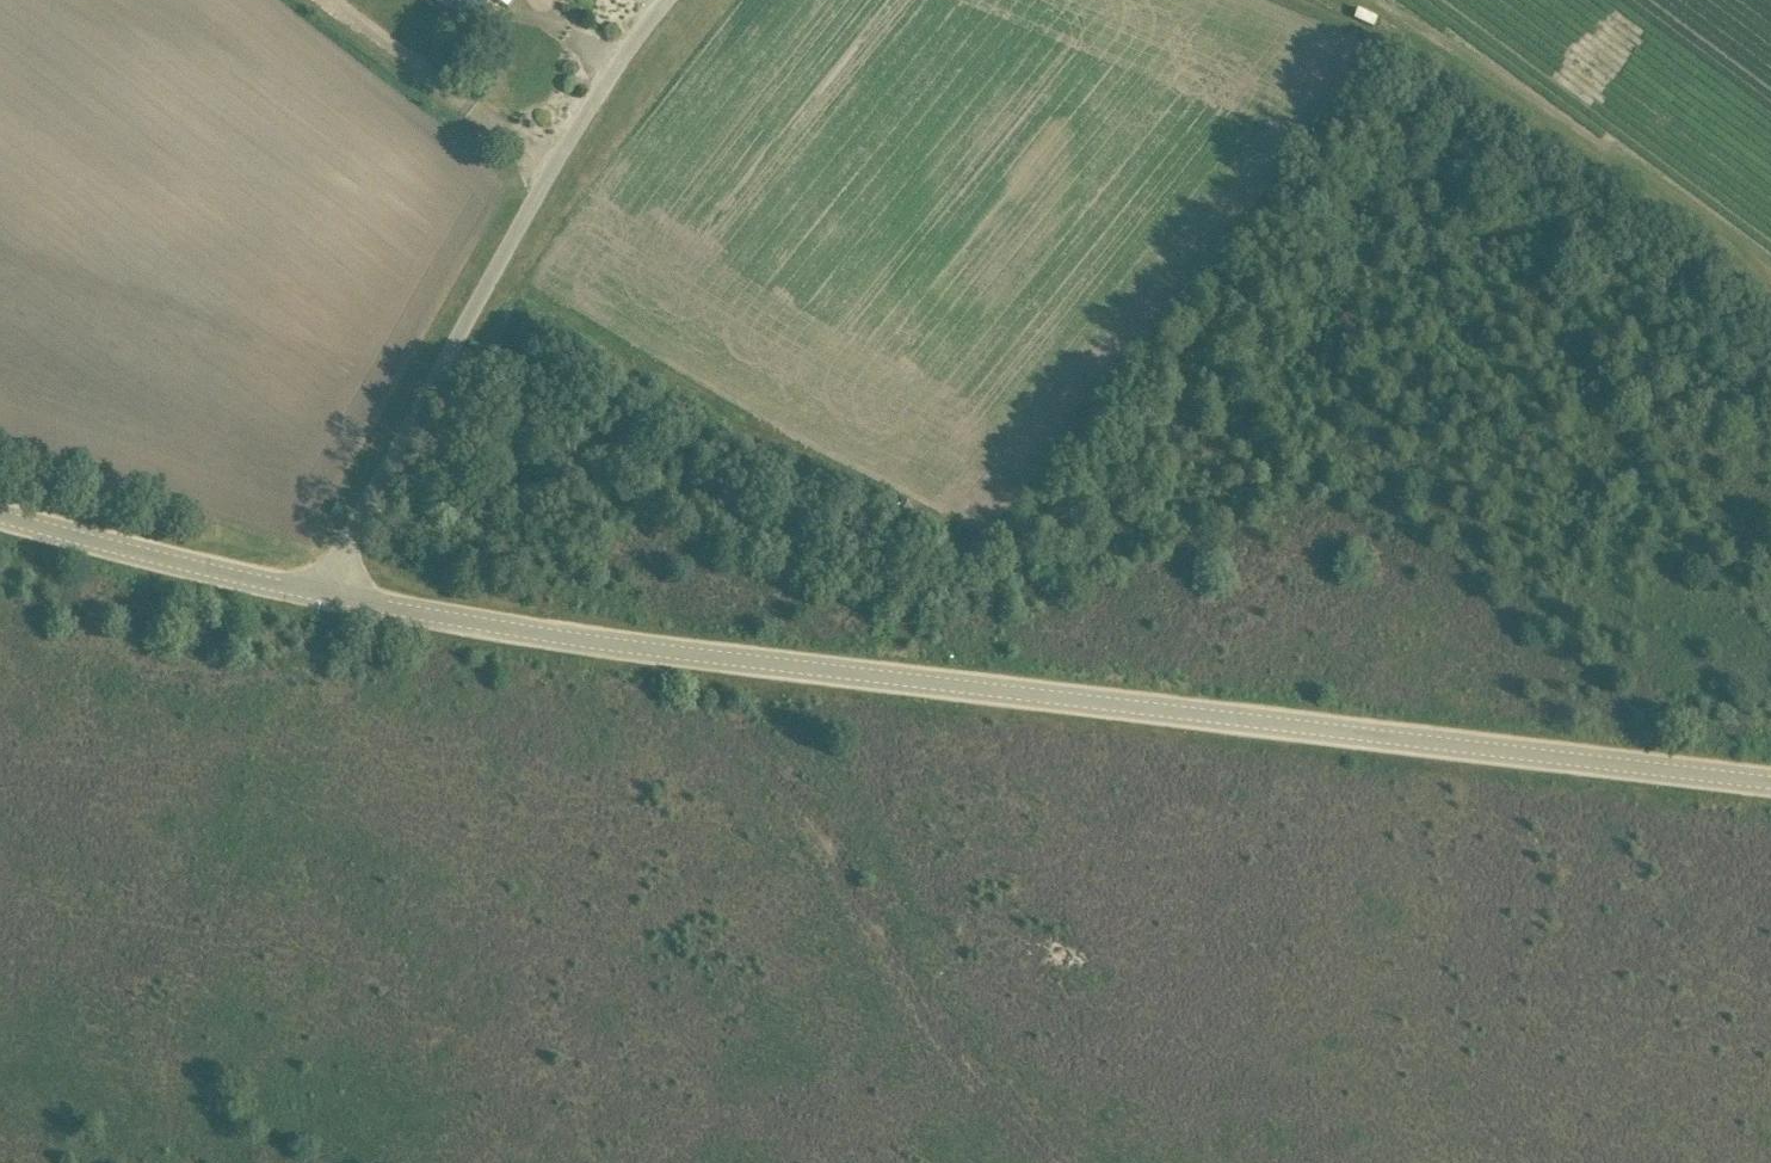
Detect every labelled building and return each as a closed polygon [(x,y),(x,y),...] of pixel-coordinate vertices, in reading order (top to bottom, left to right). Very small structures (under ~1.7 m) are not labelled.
[(471,26),(491,0),(437,0),(471,26)]
